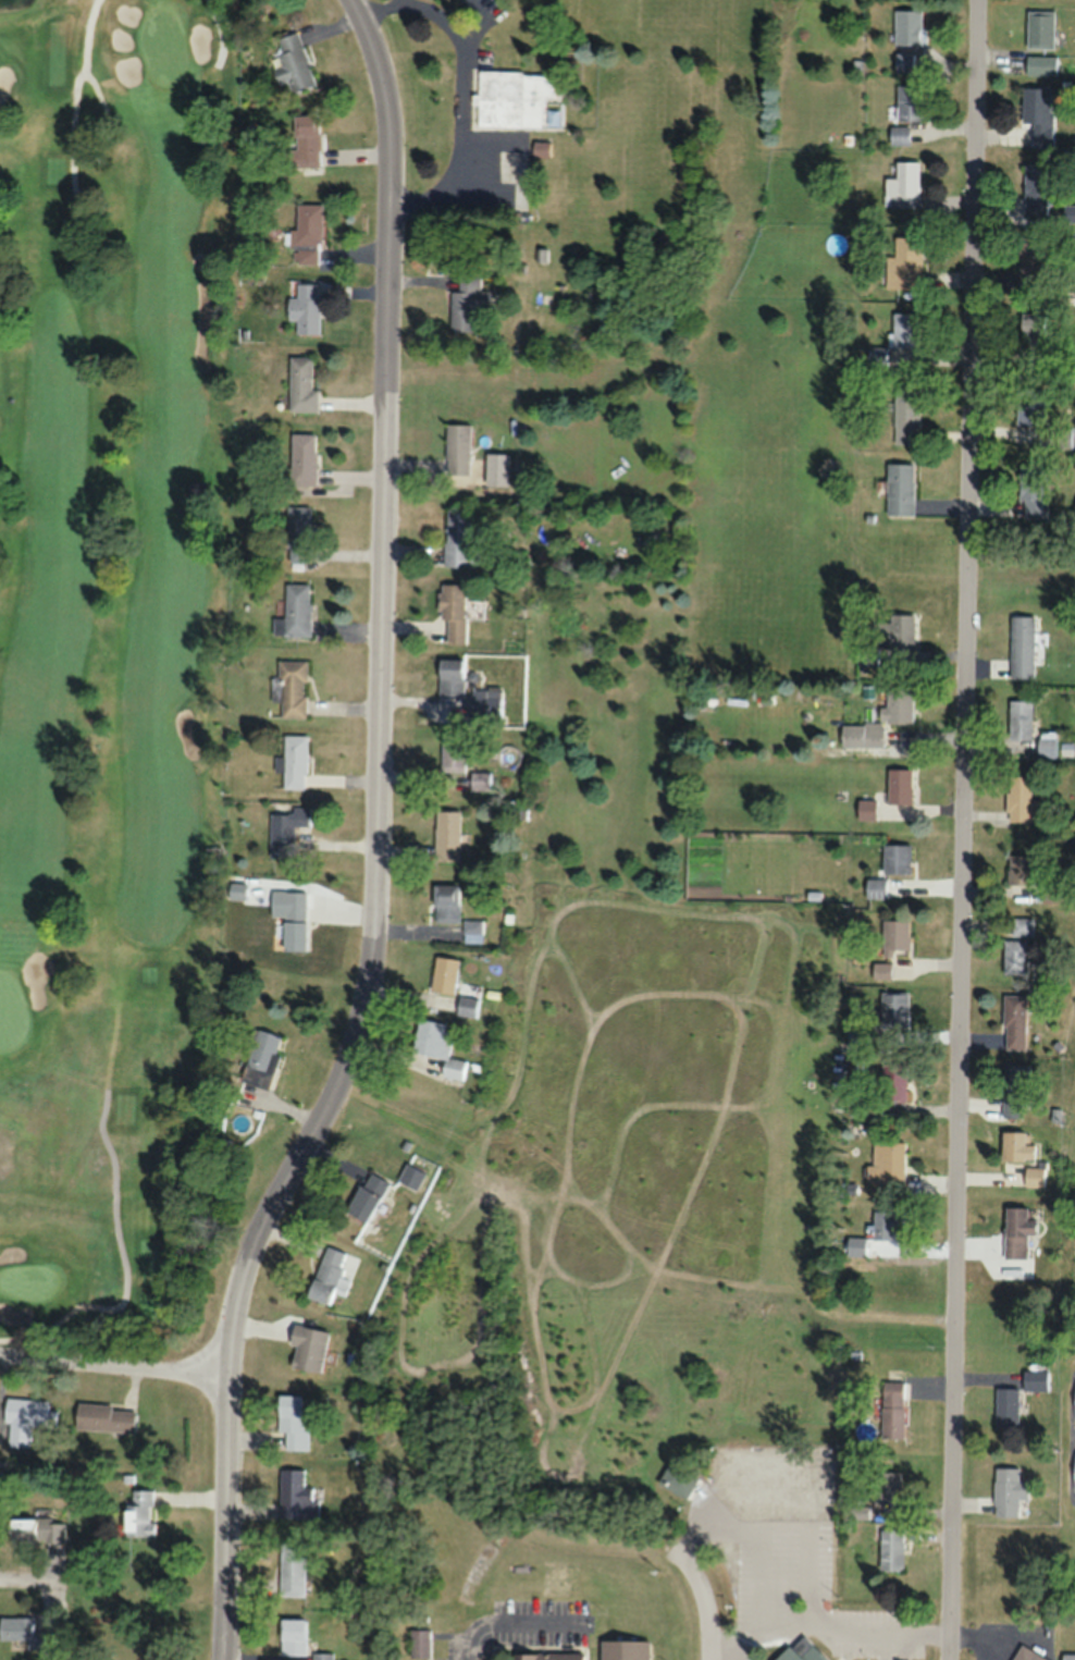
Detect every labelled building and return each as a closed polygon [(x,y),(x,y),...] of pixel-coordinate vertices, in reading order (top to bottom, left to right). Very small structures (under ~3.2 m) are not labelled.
[(921,44),(921,9),(894,9),(894,44),(921,44)] [(1053,10),(1025,10),(1025,48),(1053,48),(1053,10)] [(316,86),(299,31),(276,38),(284,65),(274,68),(280,85),(289,82),(293,93),(316,86)] [(912,72),(912,53),(894,53),(894,72),(912,72)] [(1056,75),(1056,56),(1025,56),(1025,75),(1056,75)] [(554,96),(553,72),(476,72),(477,126),(558,125),(558,109),(545,109),(545,96),(554,96)] [(923,84),(895,84),(895,120),(923,120),(923,84)] [(1051,87),(1022,87),(1022,145),(1051,145),(1051,87)] [(296,167),(303,166),(303,171),(322,171),(321,114),(294,114),(296,167)] [(908,126),(889,126),(889,144),(908,144),(908,126)] [(534,155),(548,155),(548,141),(534,141),(534,155)] [(884,177),(885,207),(920,207),(919,160),(895,161),(895,177),(884,177)] [(1047,214),(1047,163),(1023,163),(1023,214),(1047,214)] [(294,263),(322,263),(322,203),(295,203),(294,263)] [(921,236),(886,236),(886,288),(921,288),(921,236)] [(1019,236),(1019,290),(1047,290),(1047,236),(1019,236)] [(450,290),(449,331),(474,331),(475,308),(489,309),(489,290),(479,289),(479,271),(458,271),(458,291),(450,290)] [(289,296),(289,320),(298,320),(298,334),(320,334),(320,283),(298,282),(297,296),(289,296)] [(891,346),(916,346),(916,312),(891,312),(891,346)] [(1046,337),(1045,312),(1020,313),(1021,366),(1048,365),(1048,337),(1046,337)] [(867,365),(886,365),(886,347),(867,347),(867,365)] [(313,389),(313,356),(291,356),(291,411),(318,412),(319,389),(313,389)] [(918,385),(894,385),(894,426),(918,426),(918,385)] [(1015,425),(1043,425),(1043,389),(1015,389),(1015,425)] [(446,460),(447,411),(473,411),(472,460),(446,460)] [(317,433),(291,433),(291,486),(318,486),(317,433)] [(490,442),(489,472),(510,474),(510,442),(490,442)] [(886,515),(913,515),(913,463),(886,463),(886,515)] [(1023,518),(1045,518),(1045,465),(1018,465),(1018,499),(1023,499),(1023,518)] [(289,506),(289,564),(312,564),(312,506),(289,506)] [(479,567),(479,530),(470,530),(470,508),(445,508),(445,567),(479,567)] [(275,635),(311,635),(311,583),(286,583),(286,618),(275,618),(275,635)] [(465,584),(442,584),(443,643),(465,643),(465,584)] [(857,665),(879,664),(878,647),(914,646),(913,614),(876,615),(877,646),(856,646),(857,665)] [(1033,678),(1033,615),(1009,615),(1009,678),(1033,678)] [(464,693),(464,658),(438,658),(438,693),(464,693)] [(307,660),(281,660),(281,717),(307,717),(307,660)] [(469,719),(502,719),(502,688),(469,688),(469,719)] [(841,722),(841,746),(882,746),(882,722),(912,721),(912,688),(884,688),(885,706),(880,706),(880,722),(841,722)] [(1030,699),(1007,699),(1007,740),(1030,740),(1030,699)] [(1037,731),(1037,758),(1054,758),(1054,731),(1037,731)] [(442,733),(442,771),(466,771),(466,733),(442,733)] [(284,772),(284,789),(307,789),(307,734),(285,734),(285,758),(277,758),(277,772),(284,772)] [(911,803),(911,768),(886,768),(886,803),(911,803)] [(471,790),(490,790),(490,772),(471,772),(471,790)] [(1031,823),(1031,816),(1041,816),(1041,800),(1030,799),(1031,775),(1007,775),(1006,822),(1031,823)] [(857,795),(857,819),(875,819),(875,795),(857,795)] [(295,826),(312,826),(312,809),(270,809),(270,857),(295,857),(295,826)] [(460,861),(460,811),(436,811),(436,861),(460,861)] [(882,845),(882,874),(910,874),(910,845),(882,845)] [(1032,856),(1007,856),(1007,884),(1032,884),(1032,856)] [(866,879),(866,898),(886,898),(886,879),(866,879)] [(459,922),(459,884),(433,884),(433,922),(459,922)] [(283,950),(306,950),(306,904),(283,904),(283,950)] [(1011,936),(1032,936),(1032,918),(1011,918),(1011,936)] [(480,938),(480,920),(466,920),(466,938),(480,938)] [(909,920),(882,920),(882,954),(909,954),(909,920)] [(1026,940),(1003,940),(1003,974),(1026,974),(1026,940)] [(454,994),(458,958),(434,956),(431,992),(454,994)] [(891,979),(891,963),(872,963),(872,979),(891,979)] [(907,991),(879,991),(879,1027),(907,1027),(907,991)] [(1003,1049),(1025,1049),(1025,994),(1003,994),(1003,1049)] [(457,1015),(476,1017),(478,998),(459,996),(457,1015)] [(412,1053),(444,1059),(441,1075),(463,1079),(466,1060),(448,1057),(452,1033),(443,1031),(444,1023),(417,1019),(412,1053)] [(269,1080),(283,1037),(255,1028),(242,1072),(269,1080)] [(906,1062),(882,1062),(882,1099),(906,1099),(906,1062)] [(1029,1065),(1003,1064),(1003,1117),(1022,1117),(1023,1099),(1028,1099),(1029,1065)] [(1033,1160),(1033,1143),(1024,1143),(1024,1131),(1001,1131),(1001,1160),(1033,1160)] [(868,1185),(905,1185),(905,1140),(879,1140),(879,1157),(868,1156),(868,1185)] [(425,1173),(407,1164),(398,1180),(416,1190),(425,1173)] [(1043,1186),(1043,1167),(1025,1168),(1025,1186),(1043,1186)] [(388,1181),(366,1171),(347,1213),(369,1223),(388,1181)] [(1026,1207),(1004,1207),(1004,1258),(1026,1258),(1026,1234),(1036,1234),(1036,1219),(1026,1219),(1026,1207)] [(901,1210),(873,1210),(873,1240),(893,1240),(893,1231),(901,1231),(901,1210)] [(866,1238),(847,1238),(847,1256),(866,1256),(866,1238)] [(348,1253),(326,1245),(309,1296),(332,1303),(348,1253)] [(296,1323),(288,1366),(322,1373),(330,1330),(296,1323)] [(1022,1390),(1046,1390),(1047,1370),(1022,1369),(1022,1390)] [(904,1436),(904,1380),(881,1380),(881,1436),(904,1436)] [(1018,1427),(1018,1387),(994,1387),(994,1427),(1018,1427)] [(279,1430),(286,1430),(286,1450),(310,1450),(310,1429),(303,1429),(303,1393),(279,1393),(279,1430)] [(51,1400),(9,1397),(5,1444),(31,1446),(33,1425),(57,1427),(58,1409),(50,1409),(51,1400)] [(77,1429),(136,1432),(137,1406),(78,1404),(77,1429)] [(993,1516),(1017,1516),(1017,1498),(1027,1498),(1027,1478),(1018,1478),(1018,1467),(993,1467),(993,1516)] [(281,1518),(324,1518),(324,1501),(315,1501),(315,1486),(304,1486),(304,1468),(281,1468),(281,1518)] [(900,1503),(900,1471),(878,1471),(878,1503),(900,1503)] [(154,1536),(154,1489),(133,1489),(133,1501),(124,1500),(124,1536),(154,1536)] [(9,1518),(9,1540),(47,1540),(47,1518),(9,1518)] [(879,1569),(902,1569),(902,1529),(879,1529),(879,1569)] [(281,1597),(306,1597),(306,1541),(281,1541),(281,1597)] [(0,1617),(0,1639),(28,1639),(28,1648),(58,1648),(58,1631),(35,1631),(35,1617),(0,1617)] [(281,1618),(281,1653),(308,1653),(308,1618),(281,1618)] [(409,1657),(430,1657),(430,1628),(409,1628),(409,1657)] [(812,1632),(841,1659),(766,1659),(792,1633),(802,1643),(812,1632)] [(649,1639),(600,1638),(600,1659),(649,1659),(649,1639)] [(1019,1643),(1011,1659),(1052,1659),(1019,1643)] [(583,1652),(513,1651),(513,1659),(583,1659),(583,1652)] [(334,1652),(313,1652),(313,1659),(334,1659),(334,1652)]
